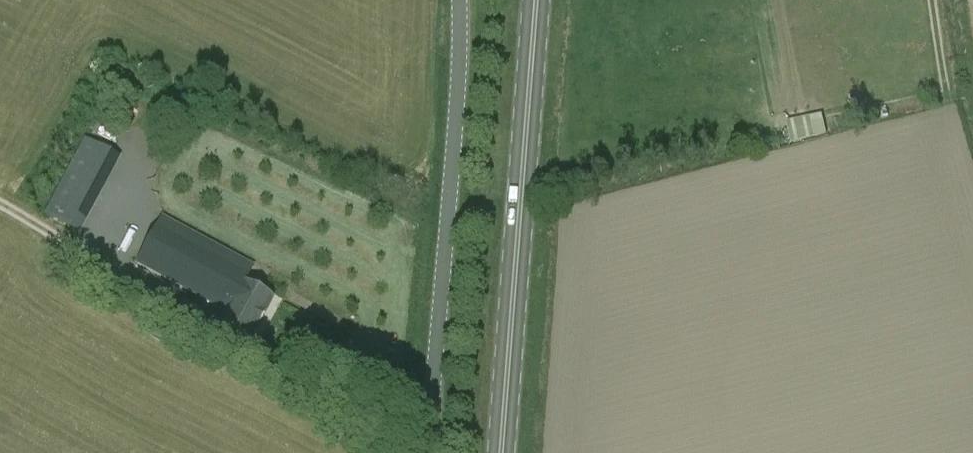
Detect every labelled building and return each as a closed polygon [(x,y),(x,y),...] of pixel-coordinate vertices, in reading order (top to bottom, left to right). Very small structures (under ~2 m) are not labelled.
[(826,115),(789,120),(792,141),(829,135),(826,115)] [(46,217),(78,234),(118,156),(87,139),(46,217)] [(242,285),(247,276),(157,227),(136,265),(226,315),(220,325),(250,342),(272,302),(242,285)]
